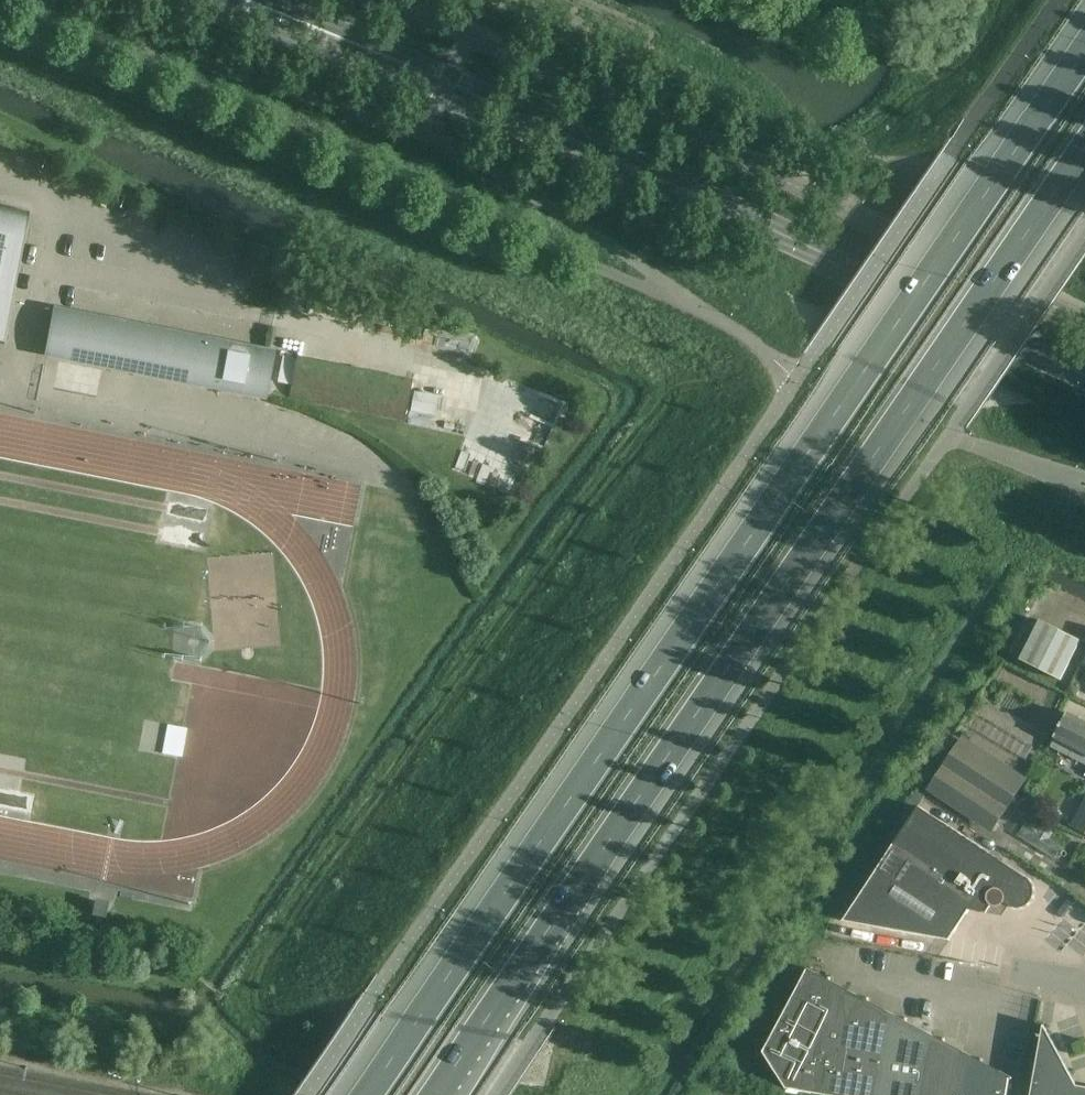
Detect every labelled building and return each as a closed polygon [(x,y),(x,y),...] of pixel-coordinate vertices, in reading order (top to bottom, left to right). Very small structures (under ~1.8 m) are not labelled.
[(3,345),(29,214),(0,208),(0,344),(3,345)] [(273,353),(267,352),(54,310),(46,356),(264,398),(273,353)] [(277,383),(292,386),(297,362),(298,360),(282,357),(277,383)] [(290,397),(289,397),(288,399),(404,422),(404,419),(403,419),(410,382),(407,382),(301,360),(298,360),(297,362),(292,386),(292,389),(291,395),(290,397)] [(1040,620),(1020,660),(1060,680),(1080,640),(1040,620)] [(1080,720),(1079,717),(1076,718),(1067,713),(1054,737),(1084,753),(1084,722),(1080,720)] [(958,746),(929,790),(981,824),(1010,780),(958,746)] [(1025,877),(918,807),(844,921),(949,940),(969,910),(986,913),(1004,903),(1010,907),(1013,908),(1017,908),(1018,908),(1020,908),(1024,907),(1027,906),(1030,903),(1032,901),(1033,898),(1034,894),(1034,891),(1034,889),(1034,887),(1033,884),(1032,882),(1030,881),(1028,879),(1025,877)] [(1072,825),(1084,832),(1084,811),(1080,809),(1072,825)] [(98,903),(93,906),(92,912),(95,918),(102,919),(107,915),(108,909),(104,904),(98,903)] [(824,1094),(836,1094),(853,992),(848,990),(847,993),(829,990),(831,977),(829,977),(827,989),(799,984),(763,1052),(786,1089),(824,1094)] [(836,1094),(877,1094),(891,1013),(886,1010),(885,1013),(867,1010),(869,998),(867,997),(865,1010),(851,1008),(853,995),(856,996),(857,994),(853,992),(836,1094)] [(929,1033),(924,1030),(922,1033),(905,1030),(907,1018),(905,1018),(903,1031),(889,1028),(892,1015),(894,1016),(895,1015),(891,1013),(877,1094),(919,1094),(929,1033)] [(1031,1094),(1084,1094),(1084,1087),(1077,1085),(1052,1040),(1047,1030),(1044,1025),(1043,1032),(1041,1039),(1031,1094)] [(967,1054),(962,1051),(961,1054),(943,1051),(945,1038),(943,1038),(941,1051),(927,1049),(930,1036),(932,1037),(933,1035),(929,1033),(919,1094),(960,1094),(967,1054)] [(960,1094),(1007,1094),(1010,1078),(1012,1079),(1012,1078),(1000,1071),(998,1074),(981,1071),(983,1059),(981,1058),(980,1065),(967,1062),(968,1056),(970,1057),(971,1055),(967,1054),(960,1094)]
